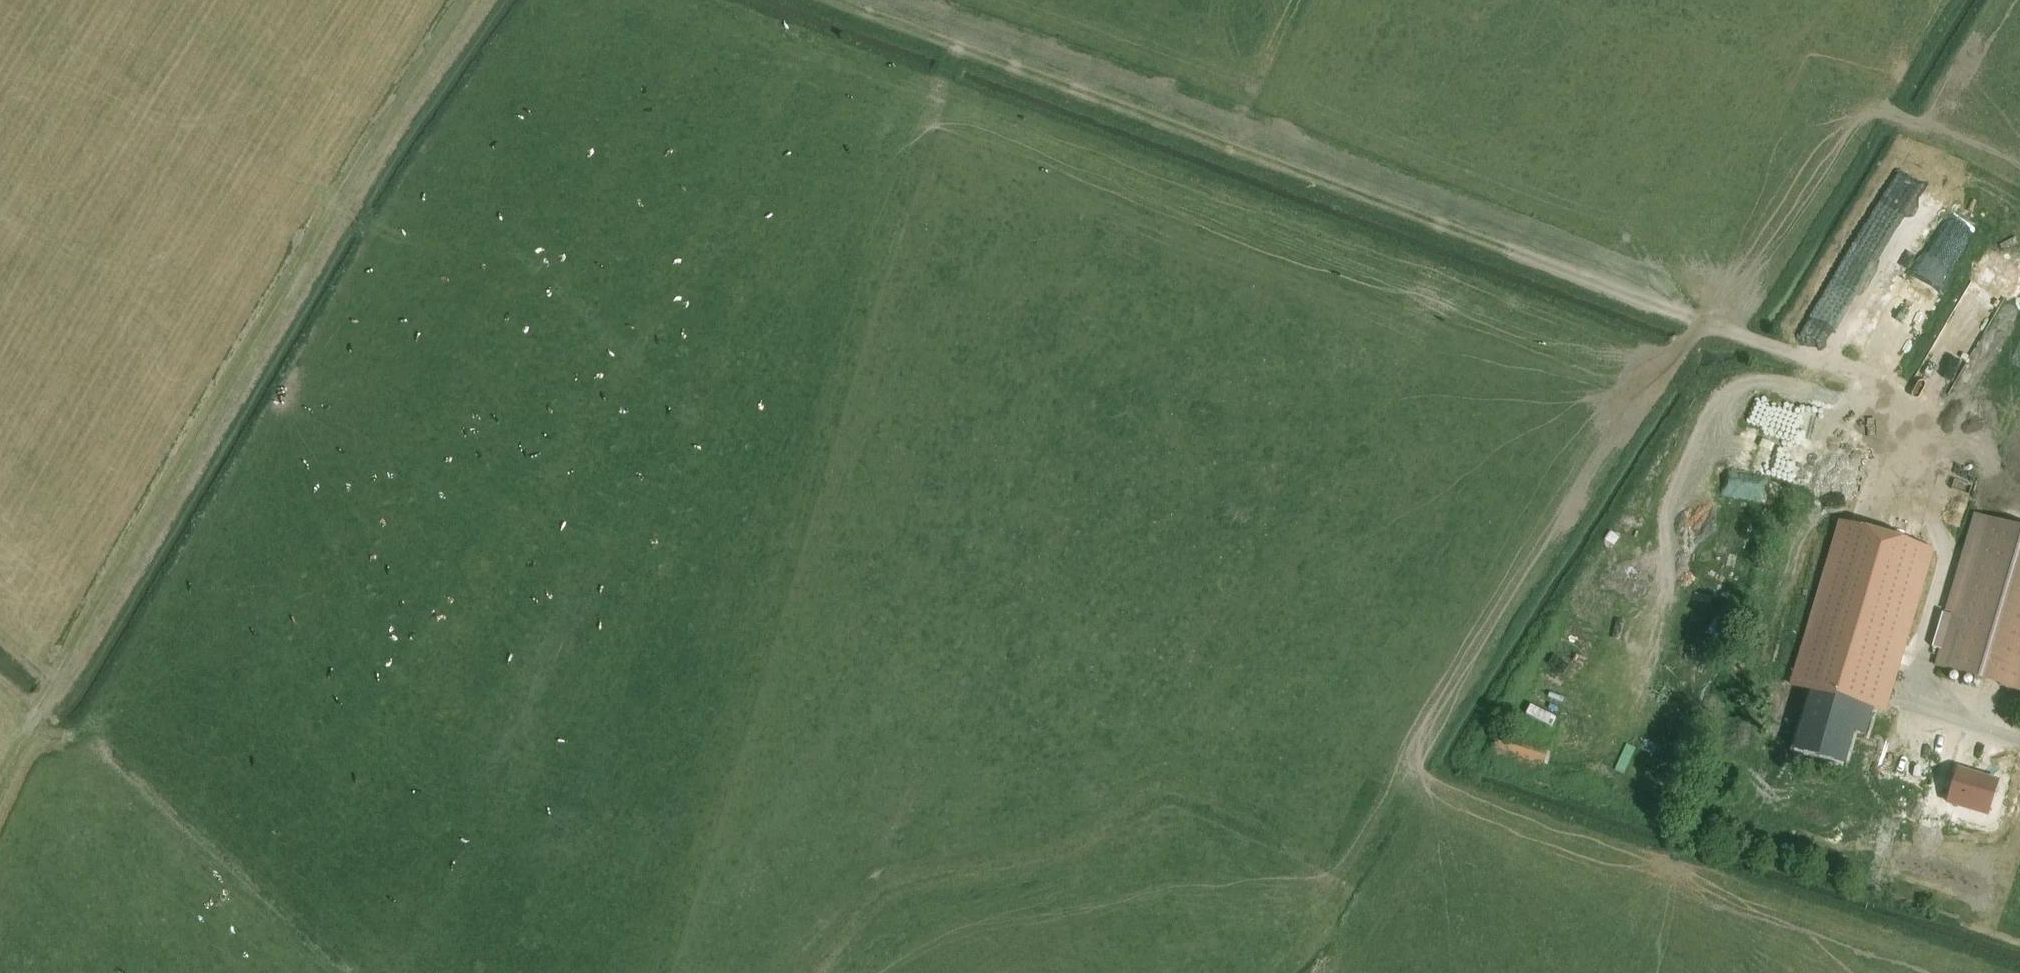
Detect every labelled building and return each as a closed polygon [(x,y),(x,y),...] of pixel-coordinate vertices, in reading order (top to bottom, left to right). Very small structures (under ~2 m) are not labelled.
[(1861,316),(1921,199),(1897,187),(1837,304),(1861,316)] [(1944,335),(1972,351),(2006,293),(1978,277),(1944,335)] [(1866,497),(1884,451),(1852,438),(1834,485),(1866,497)] [(1815,440),(1798,472),(1827,481),(1839,441),(1815,440)] [(2019,689),(2019,525),(1986,515),(1943,667),(2019,689)] [(1934,550),(1834,521),(1783,694),(1819,705),(1805,749),(1844,761),(1852,734),(1877,741),(1934,550)] [(1499,730),(1488,766),(1543,781),(1553,745),(1499,730)]
